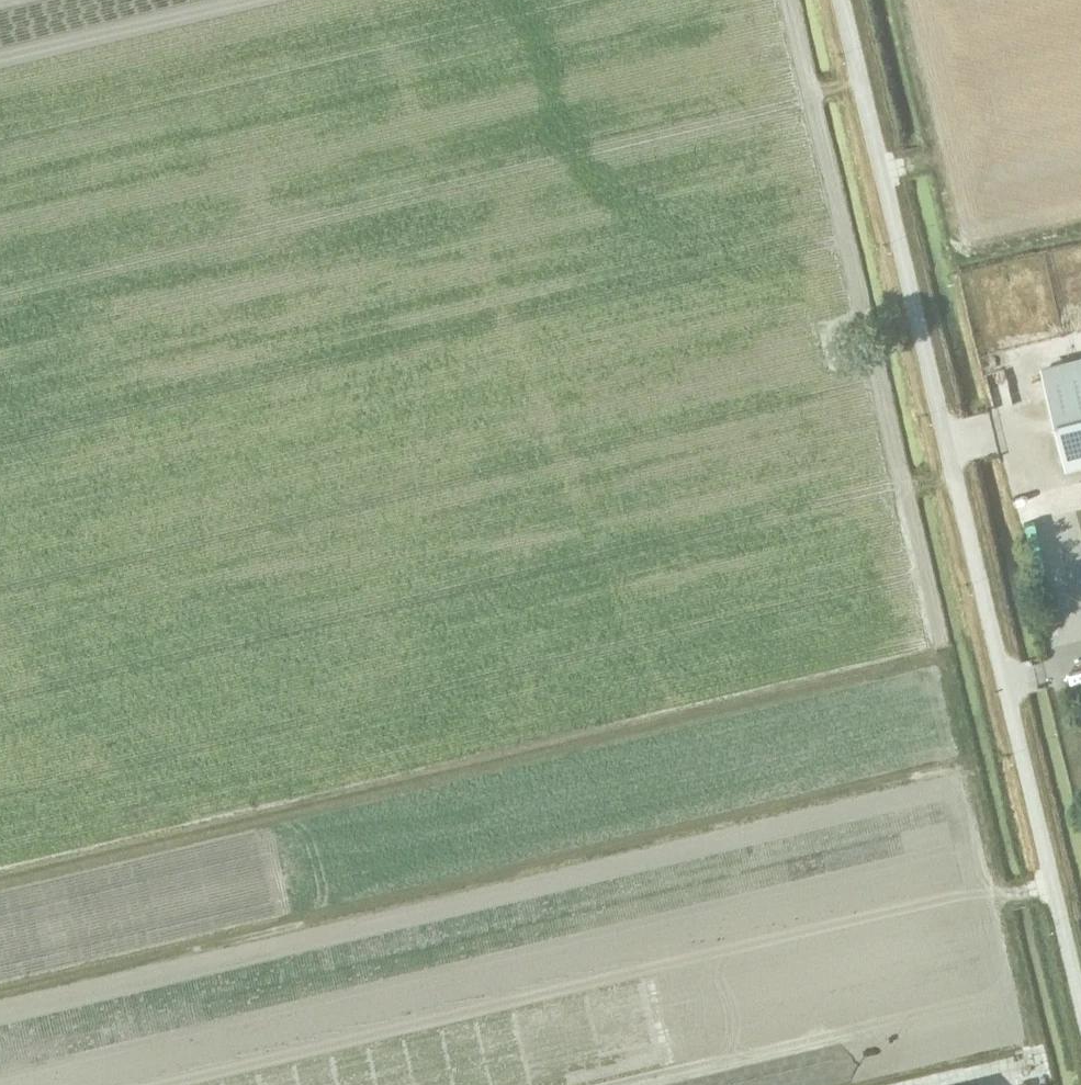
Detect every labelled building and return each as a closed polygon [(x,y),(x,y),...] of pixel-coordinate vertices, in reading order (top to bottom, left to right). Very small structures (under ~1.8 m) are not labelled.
[(857,348),(868,346),(866,338),(856,340),(857,348)] [(1080,460),(1080,360),(1040,370),(1063,464),(1080,460)]
